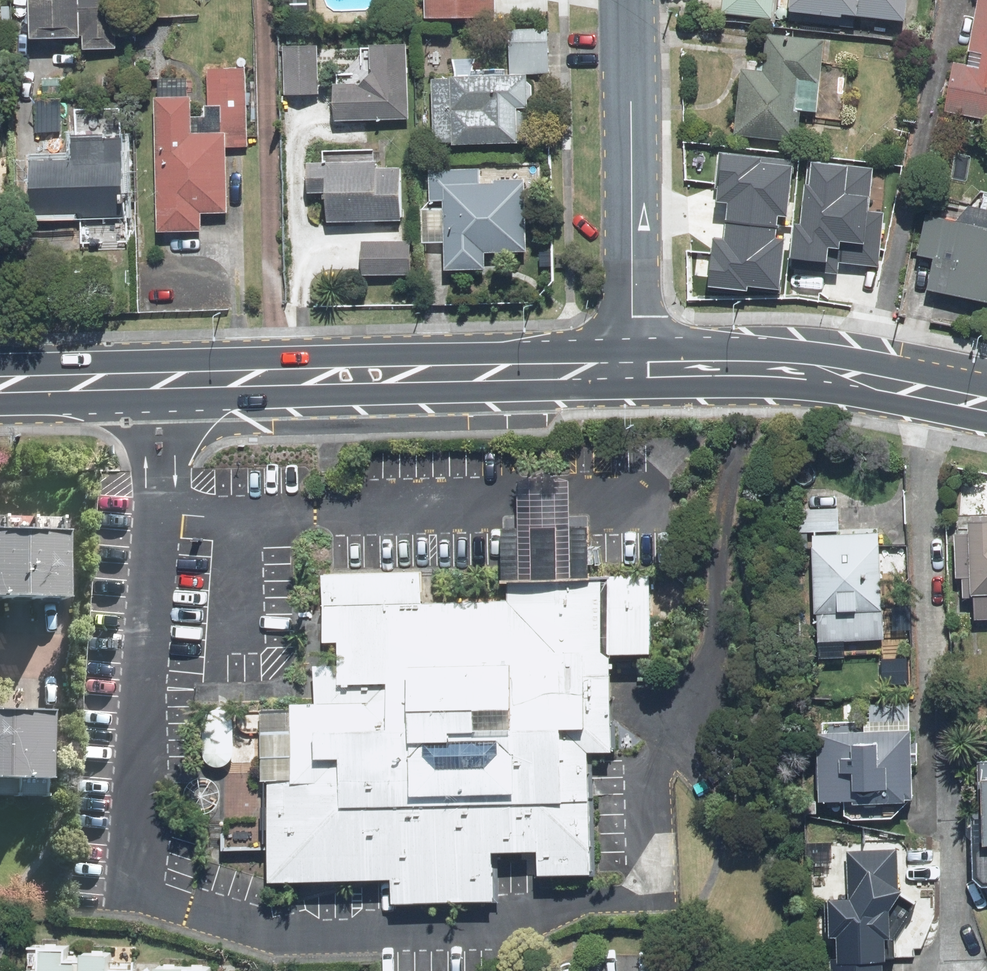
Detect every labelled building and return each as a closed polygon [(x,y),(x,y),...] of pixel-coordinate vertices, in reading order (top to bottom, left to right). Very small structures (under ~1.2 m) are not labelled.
[(30,44),(81,41),(82,52),(110,50),(108,0),(27,0),(30,44)] [(426,22),(487,20),(487,0),(425,0),(426,22)] [(770,0),(725,0),(724,16),(768,20),(770,0)] [(787,9),(897,21),(899,0),(788,0),(787,9)] [(955,69),(946,116),(986,124),(986,4),(979,2),(964,71),(955,69)] [(548,76),(547,32),(501,33),(503,77),(548,76)] [(762,81),(743,79),(737,137),(791,142),(798,80),(812,81),(816,47),(766,41),(762,81)] [(315,96),(313,53),(285,54),(286,96),(315,96)] [(406,122),(404,54),(369,55),(370,92),(333,93),(334,124),(406,122)] [(246,147),(243,71),(208,72),(209,104),(224,104),(225,147),(246,147)] [(516,79),(437,81),(438,147),(509,146),(508,111),(517,110),(516,79)] [(64,136),(62,104),(37,105),(39,137),(64,136)] [(185,107),(156,108),(160,232),(194,231),(193,215),(224,214),(222,141),(186,142),(185,107)] [(121,218),(119,145),(72,147),(73,169),(31,170),(32,216),(78,214),(78,219),(121,218)] [(719,160),(713,226),(794,234),(800,168),(719,160)] [(811,163),(796,273),(842,279),(843,265),(879,270),(892,174),(811,163)] [(403,222),(402,173),(307,175),(308,197),(325,197),(326,223),(403,222)] [(475,180),(429,181),(429,201),(442,201),(444,273),(477,272),(477,252),(518,251),(516,190),(475,191),(475,180)] [(788,297),(794,234),(713,226),(708,288),(788,297)] [(941,226),(926,292),(986,306),(986,236),(941,226)] [(410,276),(409,247),(361,248),(362,278),(410,276)] [(795,535),(838,534),(837,510),(794,511),(795,535)] [(986,623),(986,519),(965,519),(965,524),(962,525),(962,537),(950,537),(951,581),(973,581),(974,623),(986,623)] [(874,536),(807,538),(812,646),(880,643),(874,536)] [(0,540),(0,606),(46,608),(48,542),(0,540)] [(631,574),(316,563),(311,705),(259,703),(253,869),(386,874),(385,888),(482,891),(484,837),(526,838),(525,862),(567,863),(571,738),(602,739),(605,644),(628,645),(631,574)] [(809,735),(810,808),(907,804),(907,736),(908,702),(860,705),(860,734),(809,735)] [(27,722),(0,721),(0,790),(25,791),(27,722)] [(966,882),(975,891),(983,890),(986,898),(986,765),(970,766),(973,818),(965,818),(966,882)] [(875,969),(881,969),(879,945),(884,945),(884,916),(899,895),(896,852),(843,854),(846,899),(843,902),(822,902),(822,941),(828,941),(828,960),(820,961),(820,970),(875,970),(875,969)] [(65,969),(52,968),(53,955),(30,956),(30,970),(64,970),(65,969)] [(97,961),(74,960),(73,970),(98,970),(97,961)]
